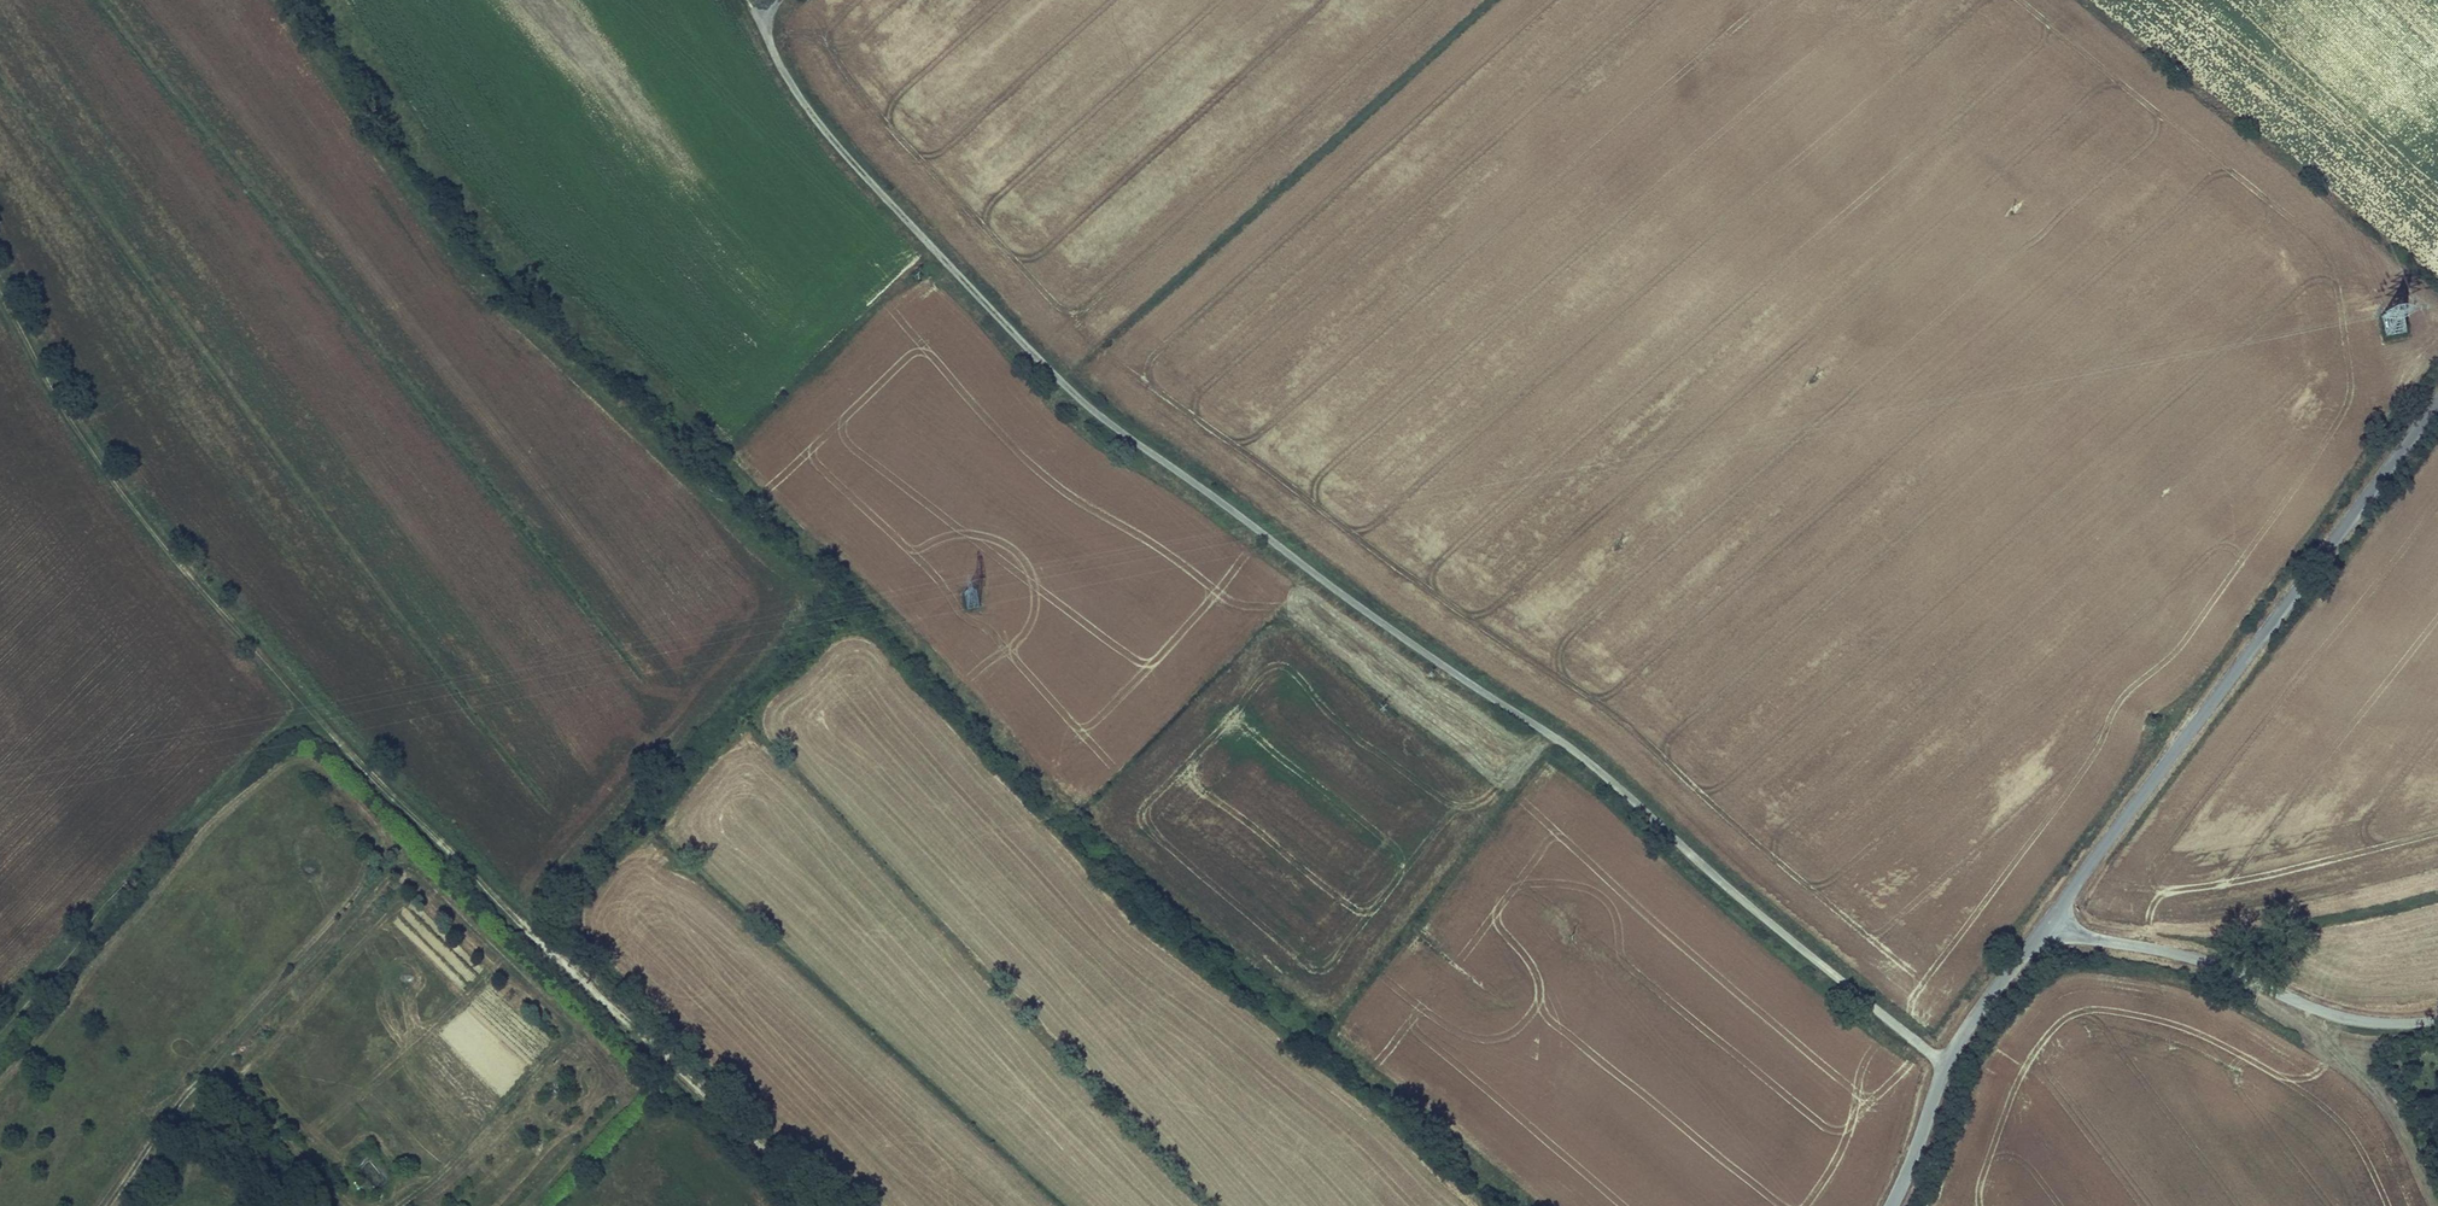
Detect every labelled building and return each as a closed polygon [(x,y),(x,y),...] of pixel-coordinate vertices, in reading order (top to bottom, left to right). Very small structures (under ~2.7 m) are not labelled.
[(2397,302),(2381,305),(2385,334),(2401,332),(2397,302)] [(964,592),(967,609),(978,607),(975,589),(964,592)]
